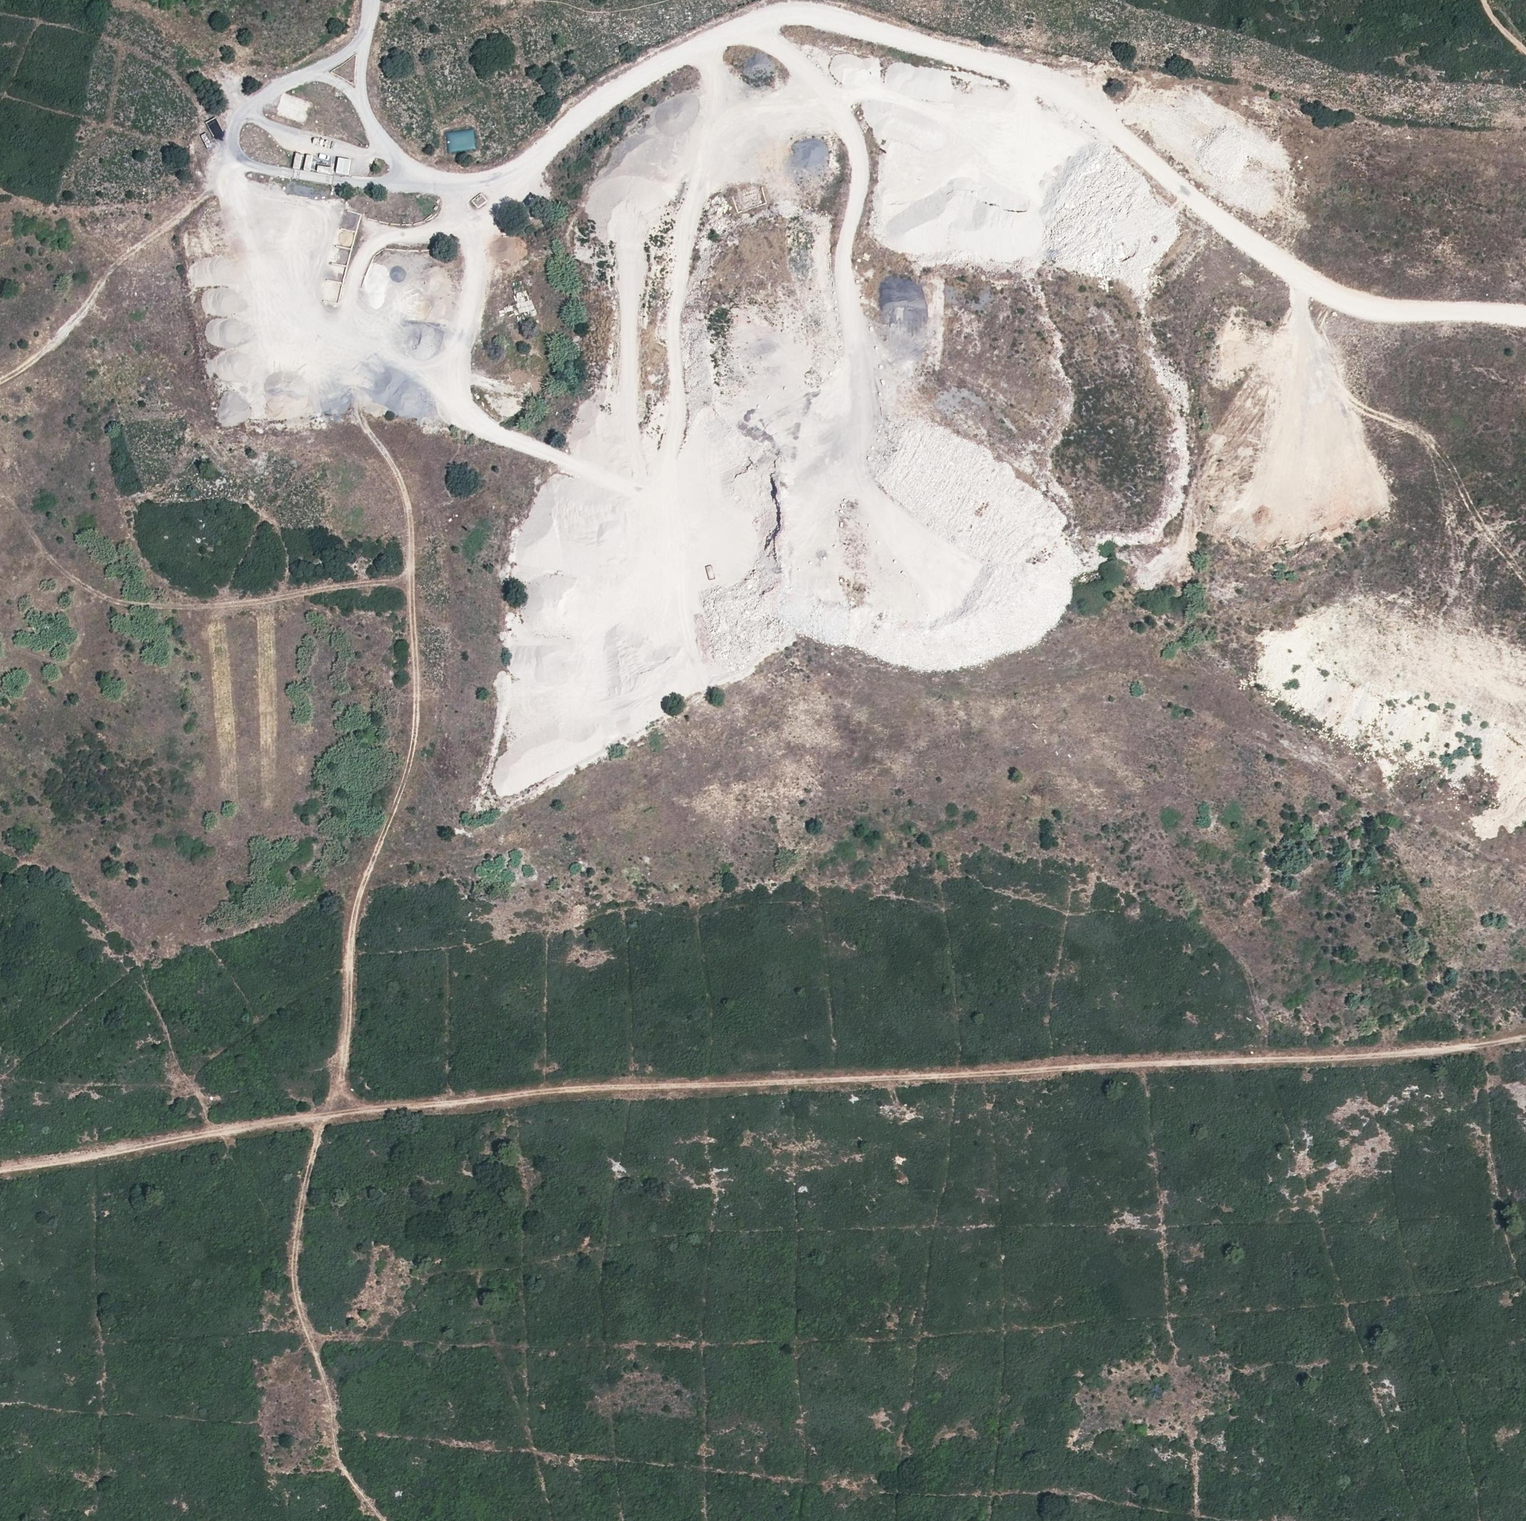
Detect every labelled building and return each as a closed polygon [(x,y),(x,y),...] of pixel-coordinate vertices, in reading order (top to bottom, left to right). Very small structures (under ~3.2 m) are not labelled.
[(217,118),(207,122),(214,140),(224,137),(217,118)] [(447,132),(449,152),(476,151),(475,130),(447,132)] [(199,144),(202,157),(208,155),(205,142),(199,144)] [(302,170),(304,155),(296,154),(294,169),(302,170)] [(312,170),(314,156),(307,155),(305,169),(312,170)] [(338,159),(338,174),(351,175),(352,160),(338,159)] [(481,193),(471,201),(477,209),(488,201),(481,193)] [(324,299),(340,303),(358,213),(342,210),(324,299)] [(508,283),(509,294),(521,293),(520,282),(508,283)]
